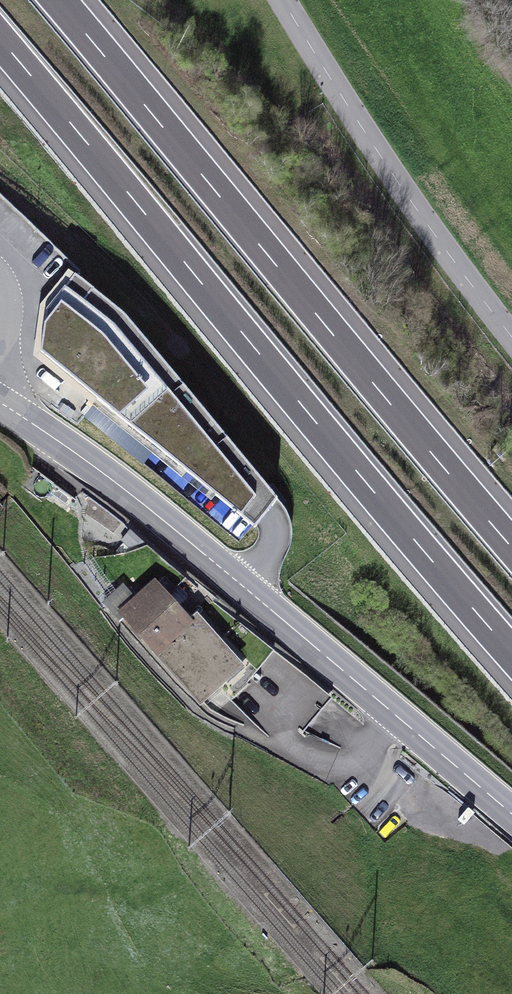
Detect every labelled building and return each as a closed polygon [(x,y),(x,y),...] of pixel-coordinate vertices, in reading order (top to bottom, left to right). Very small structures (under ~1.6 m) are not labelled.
[(115,317),(62,273),(31,312),(29,355),(246,539),(271,506),(115,317)] [(124,590),(110,603),(199,702),(239,665),(196,617),(189,625),(153,585),(135,601),(124,590)]
